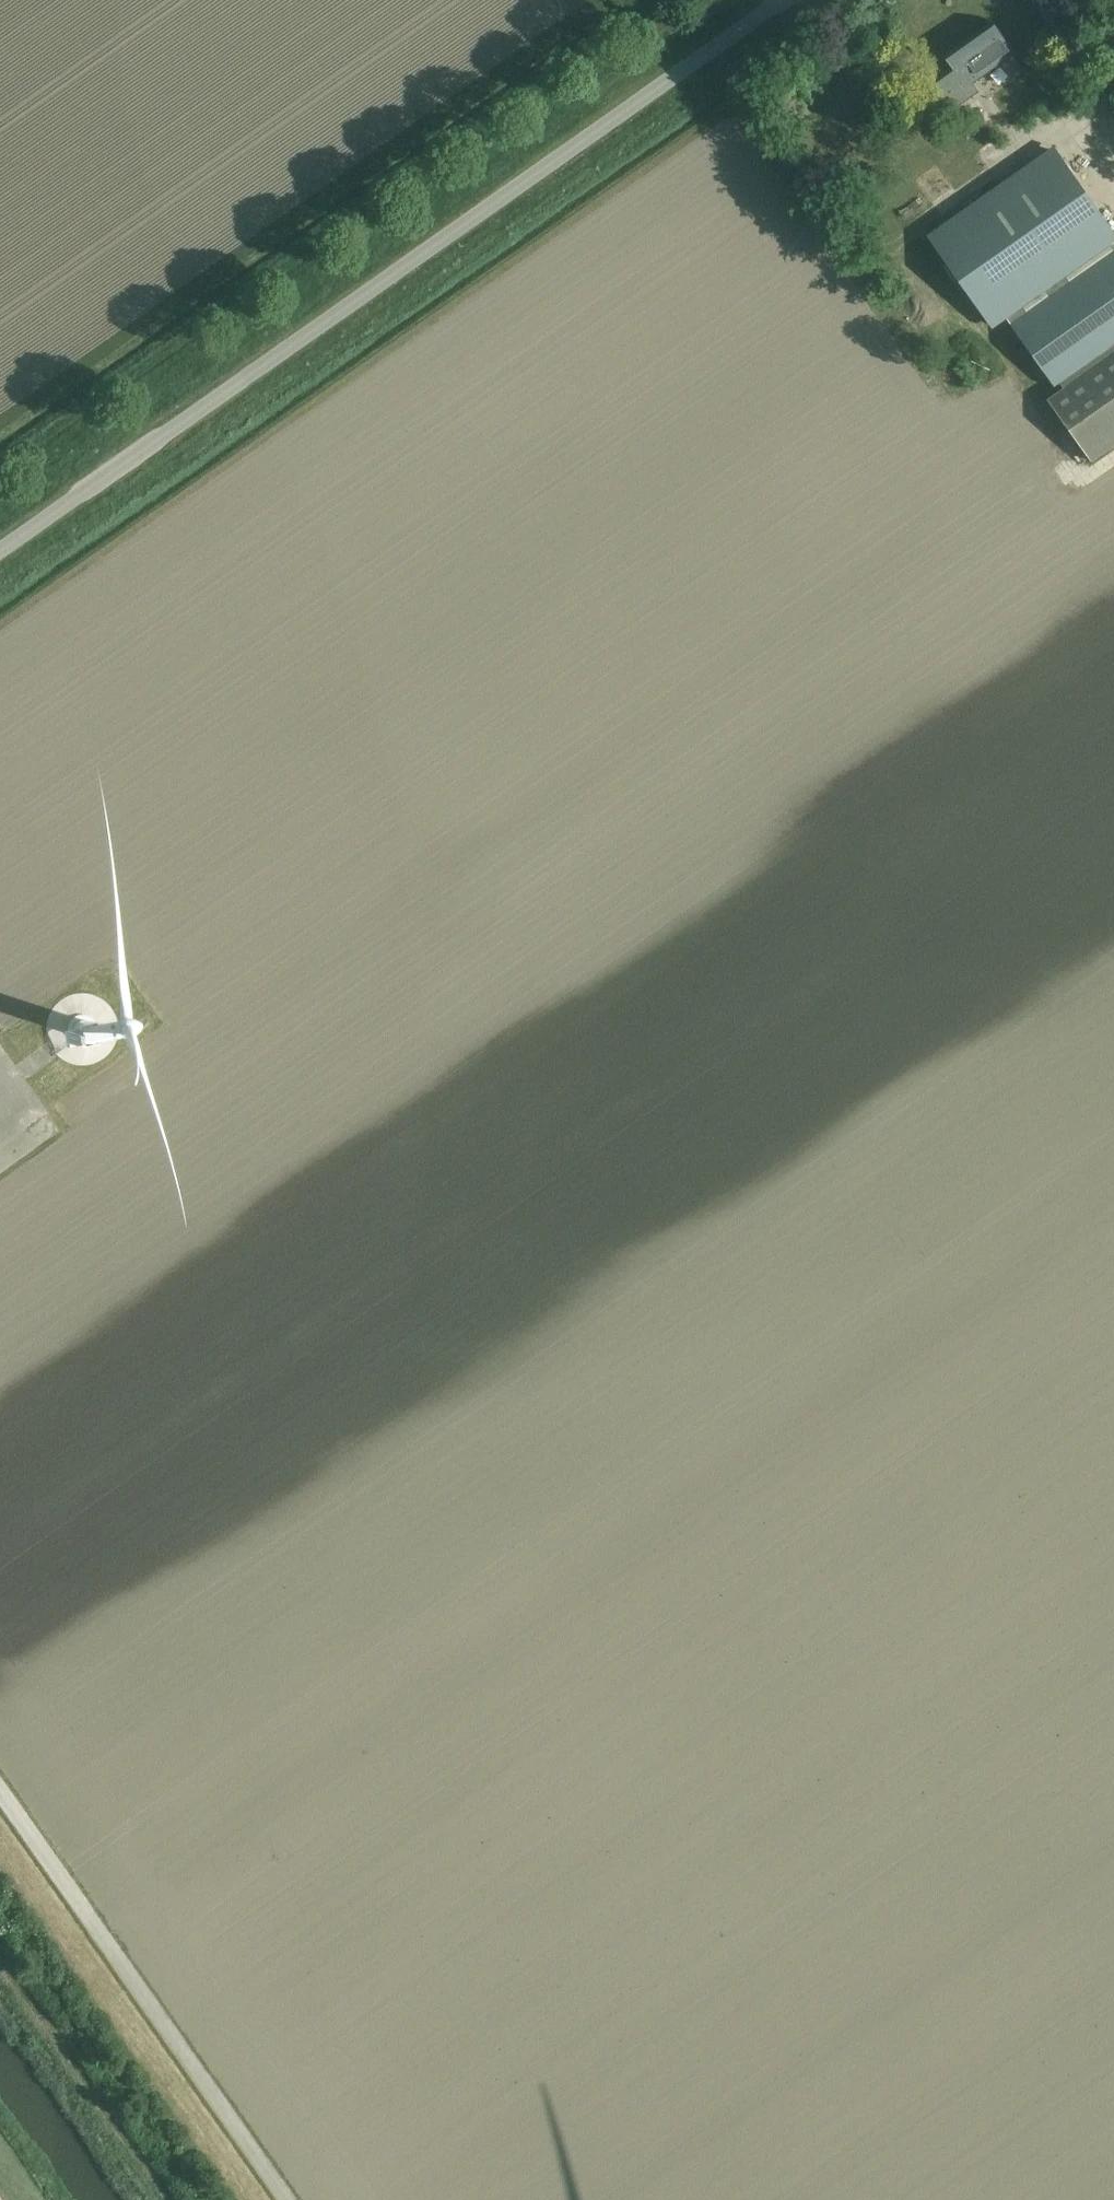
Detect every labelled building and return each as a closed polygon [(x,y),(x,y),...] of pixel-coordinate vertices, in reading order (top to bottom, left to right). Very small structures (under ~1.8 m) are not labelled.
[(956,68),(954,70),(933,85),(951,110),(975,93),(969,85),(1013,54),(992,24),(947,56),(956,68)] [(1053,124),(1032,126),(1033,136),(1054,133),(1053,124)] [(1055,151),(932,238),(982,306),(996,326),(1113,243),(1113,236),(1103,220),(1055,151)] [(1019,324),(1046,363),(1064,389),(1049,400),(1092,462),(1113,447),(1113,257),(1019,324)] [(72,1028),(72,1030),(73,1032),(73,1034),(74,1035),(75,1036),(77,1038),(78,1038),(80,1039),(82,1039),(84,1039),(86,1039),(87,1038),(89,1037),(90,1035),(91,1034),(92,1032),(92,1030),(92,1029),(92,1027),(91,1025),(90,1024),(89,1022),(88,1021),(86,1020),(84,1019),(82,1019),(80,1019),(78,1020),(77,1021),(75,1022),(74,1023),(73,1025),(73,1027),(72,1028)]
